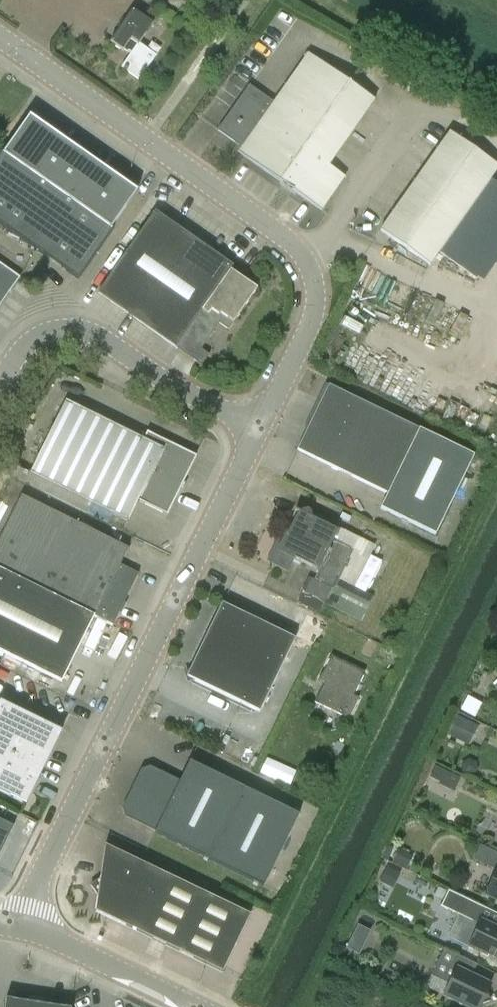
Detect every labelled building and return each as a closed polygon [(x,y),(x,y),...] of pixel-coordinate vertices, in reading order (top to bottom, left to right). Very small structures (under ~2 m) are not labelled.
[(141,80),(158,56),(140,43),(153,24),(134,10),(112,42),(131,55),(122,67),(141,80)] [(322,209),(337,187),(345,176),(329,164),(375,98),(309,51),(274,101),(251,84),(219,129),(243,146),(239,151),(322,209)] [(128,198),(101,179),(104,174),(28,121),(6,153),(2,150),(0,153),(0,223),(79,278),(113,230),(108,227),(128,198)] [(431,265),(496,172),(496,163),(451,131),(381,230),(431,265)] [(98,293),(176,348),(202,366),(210,354),(202,349),(219,324),(229,330),(258,289),(231,270),(233,266),(155,211),(98,293)] [(20,278),(0,263),(0,307),(20,278)] [(381,508),(436,535),(475,455),(329,384),(298,449),(388,494),(381,508)] [(167,515),(197,455),(148,431),(144,439),(67,401),(31,473),(127,521),(138,500),(167,515)] [(89,626),(94,616),(113,625),(138,573),(120,564),(128,548),(21,495),(0,537),(0,582),(89,626)] [(314,579),(333,588),(353,548),(334,539),(338,531),(311,517),(309,510),(304,510),(301,512),(296,510),(295,511),(298,512),(287,535),(279,551),(295,559),(318,570),(316,572),(318,573),(314,579)] [(0,582),(0,651),(62,682),(89,626),(0,582)] [(298,603),(319,613),(324,603),(324,602),(303,592),(298,603)] [(222,603),(187,677),(260,712),(296,639),(222,603)] [(354,696),(366,673),(332,656),(320,680),(325,683),(315,703),(346,717),(351,715),(359,698),(354,696)] [(463,708),(475,714),(481,704),(469,697),(463,708)] [(26,803),(61,731),(0,701),(0,702),(0,790),(26,803)] [(467,743),(475,726),(457,717),(449,734),(467,743)] [(209,861),(245,788),(190,761),(179,782),(150,768),(142,771),(124,808),(126,816),(156,830),(154,833),(209,861)] [(446,770),(436,766),(431,777),(441,781),(446,770)] [(13,826),(0,819),(0,853),(13,826)] [(91,885),(98,893),(95,911),(223,972),(251,914),(105,844),(100,879),(91,885)] [(480,844),(473,860),(496,872),(496,853),(480,844)] [(392,860),(405,867),(411,855),(398,849),(392,860)] [(400,874),(387,867),(381,878),(394,885),(400,874)] [(496,900),(496,873),(486,894),(496,900)] [(438,888),(434,896),(442,899),(446,891),(438,888)] [(496,960),(496,927),(480,919),(485,907),(449,890),(441,906),(473,921),(469,930),(474,937),(469,947),(496,960)] [(370,931),(357,925),(352,937),(364,943),(370,931)] [(492,984),(473,975),(478,964),(445,948),(432,975),(450,984),(444,995),(468,1006),(481,1006),(482,1004),(491,1001),(488,992),(492,984)] [(28,1002),(6,998),(5,1006),(64,1006),(50,1005),(51,999),(29,996),(28,1002)]
